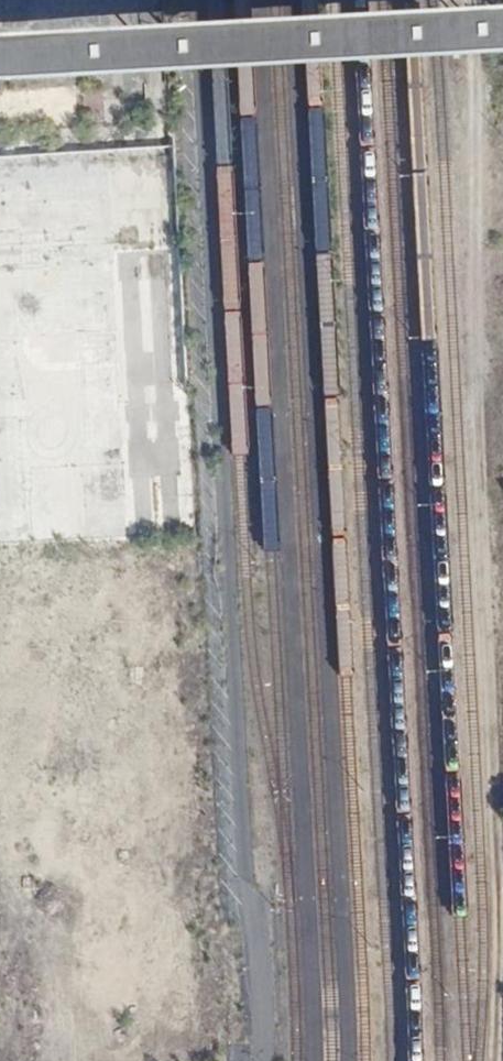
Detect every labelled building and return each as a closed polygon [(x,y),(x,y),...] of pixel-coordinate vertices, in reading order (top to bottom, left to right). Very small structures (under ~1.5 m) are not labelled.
[(0,50),(0,90),(502,62),(502,22),(0,50)] [(167,153),(0,164),(0,434),(75,429),(73,413),(125,410),(126,423),(164,420),(165,435),(129,438),(130,459),(175,456),(173,425),(184,424),(167,153)] [(79,459),(88,472),(120,449),(100,422),(72,443),(82,457),(79,459)]
